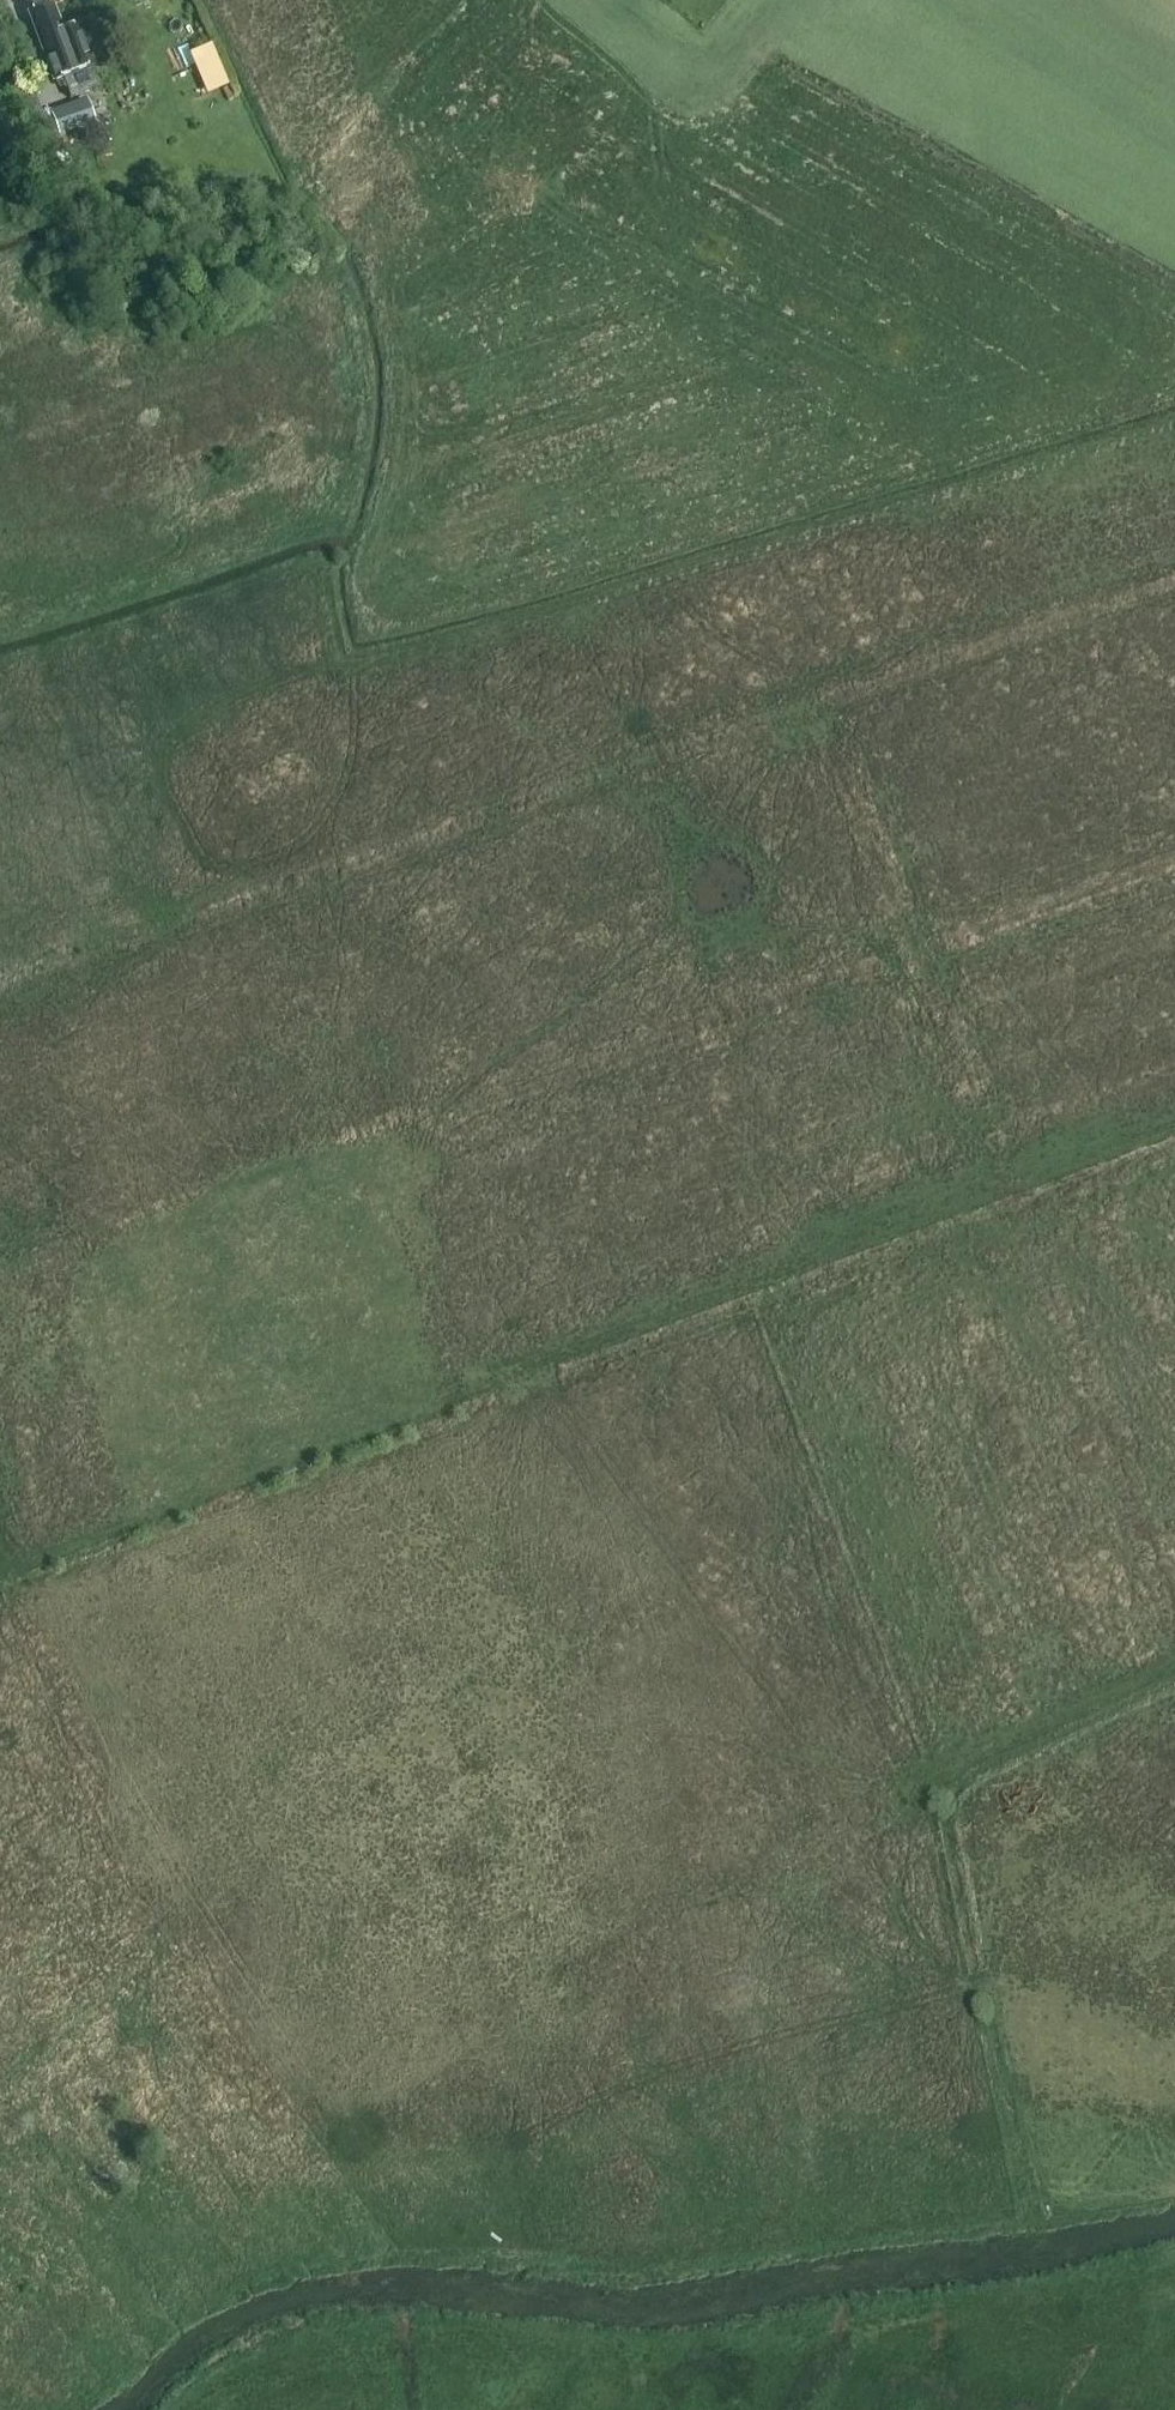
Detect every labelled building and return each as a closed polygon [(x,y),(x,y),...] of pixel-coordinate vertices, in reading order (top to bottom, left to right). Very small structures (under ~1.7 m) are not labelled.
[(53,10),(31,17),(51,72),(56,85),(84,75),(95,71),(80,29),(62,35),(53,10)] [(88,105),(52,119),(63,146),(99,132),(88,105)]
